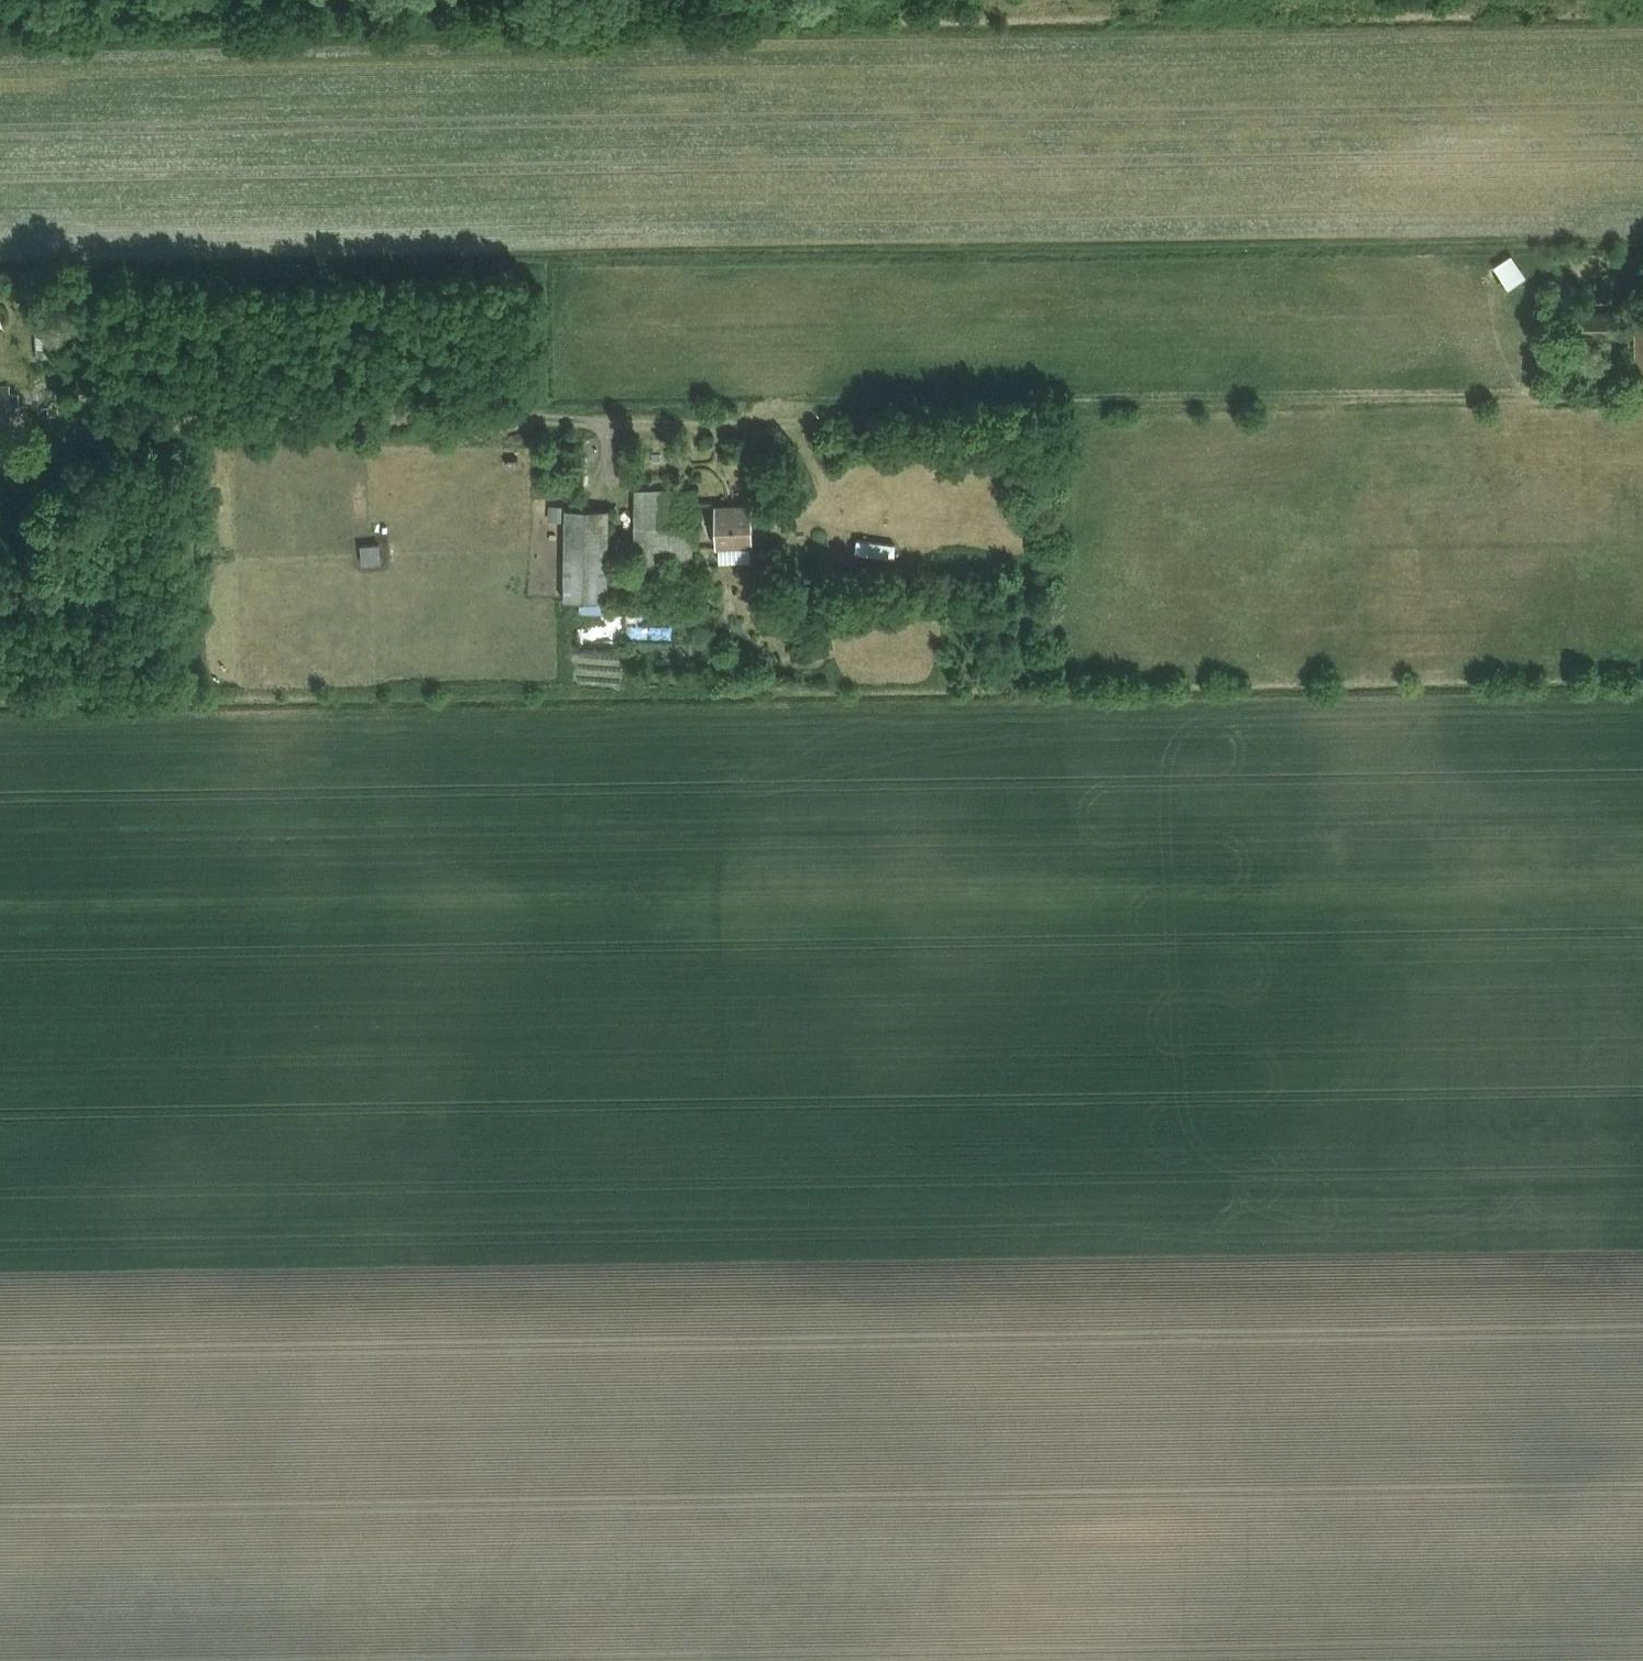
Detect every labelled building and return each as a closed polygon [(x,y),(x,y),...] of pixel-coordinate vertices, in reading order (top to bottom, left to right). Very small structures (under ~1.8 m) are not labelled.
[(1509,255),(1494,265),(1508,287),(1524,276),(1518,266),(1517,267),(1509,255)] [(17,410),(17,393),(9,393),(9,386),(0,386),(0,418),(10,417),(9,410),(17,410)] [(637,565),(697,563),(695,489),(635,491),(637,565)] [(549,505),(549,520),(566,520),(566,509),(566,505),(549,505)] [(716,547),(753,546),(752,505),(715,506),(716,547)] [(607,601),(609,510),(566,509),(566,520),(565,600),(607,601)]
